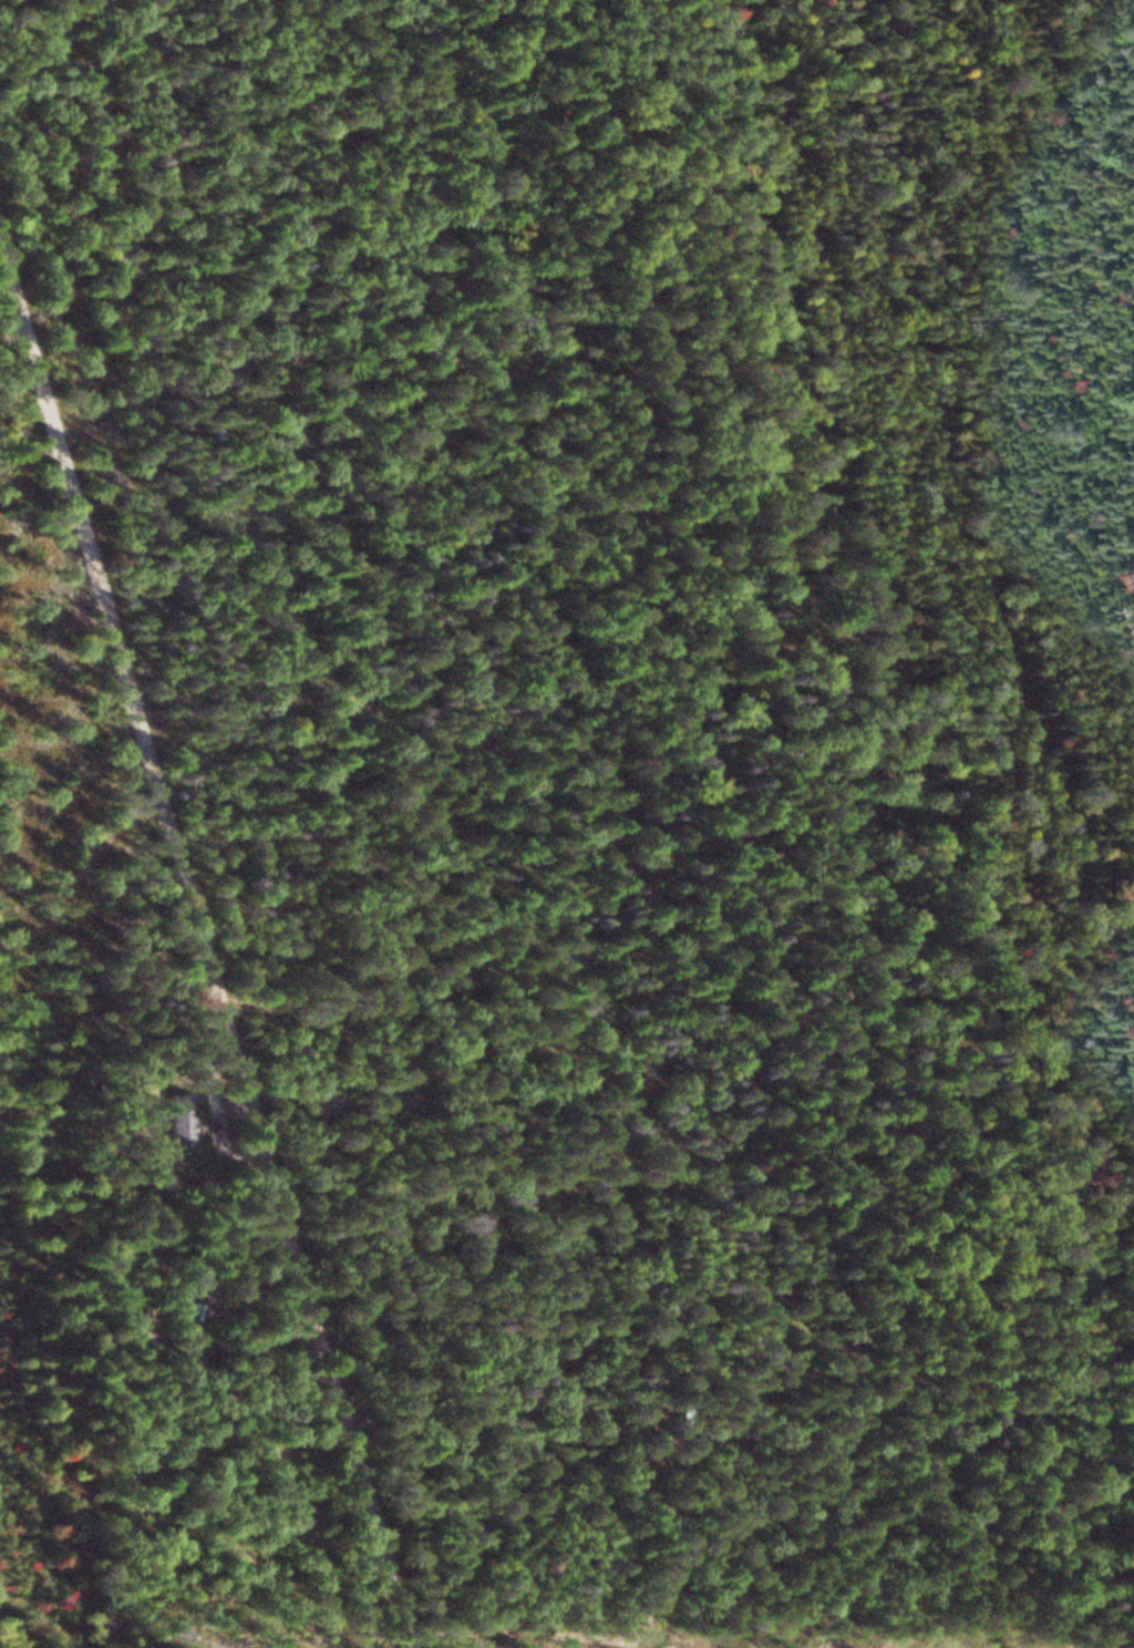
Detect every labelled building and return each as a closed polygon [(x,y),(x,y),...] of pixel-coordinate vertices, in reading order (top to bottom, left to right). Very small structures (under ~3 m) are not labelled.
[(198,1109),(174,1109),(174,1145),(198,1145),(198,1109)]
